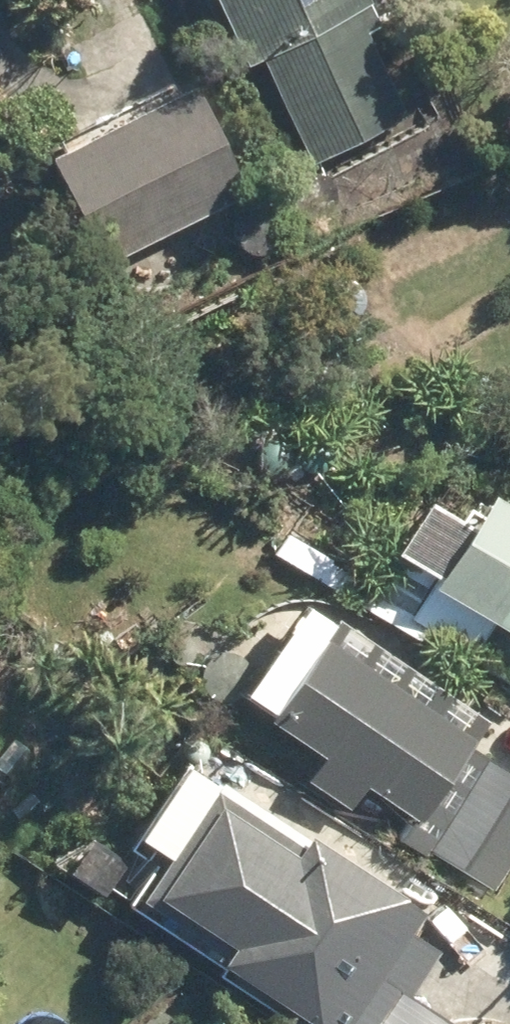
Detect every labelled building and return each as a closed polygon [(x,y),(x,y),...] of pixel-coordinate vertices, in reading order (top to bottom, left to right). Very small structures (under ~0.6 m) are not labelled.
[(382,26),(369,0),(217,0),(246,60),(258,54),(311,160),(406,113),(367,33),(382,26)] [(77,207),(58,217),(70,243),(88,235),(102,265),(248,193),(192,80),(49,150),(77,207)] [(152,286),(125,299),(139,329),(166,316),(152,286)] [(437,584),(509,628),(509,500),(493,489),(437,584)] [(435,584),(401,562),(385,586),(419,609),(435,584)] [(120,583),(90,611),(116,639),(146,613),(120,583)] [(412,824),(438,840),(430,852),(493,892),(509,865),(509,773),(467,746),(488,713),(331,614),(266,718),(321,753),(306,776),(351,805),(363,784),(415,818),(412,824)] [(317,1023),(454,1023),(412,997),(443,950),(412,930),(427,908),(307,828),(298,841),(213,786),(141,896),(227,952),(222,961),(317,1023)]
